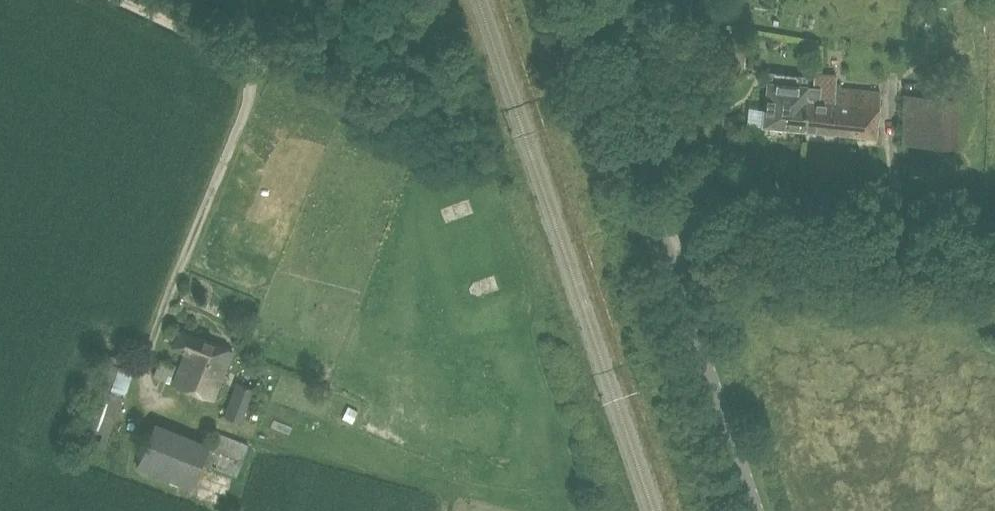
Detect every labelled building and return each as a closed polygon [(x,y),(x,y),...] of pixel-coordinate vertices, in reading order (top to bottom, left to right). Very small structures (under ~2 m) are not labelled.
[(763,125),(801,129),(805,85),(781,83),(782,73),(768,72),(763,125)] [(843,89),(820,86),(820,77),(809,76),(809,85),(805,85),(801,129),(839,132),(877,136),(881,92),(843,88),(843,89)] [(174,384),(214,400),(232,351),(180,331),(174,347),(187,352),(174,384)] [(103,449),(124,395),(93,384),(74,437),(103,449)] [(238,384),(225,416),(241,423),(255,392),(238,384)] [(236,478),(250,445),(216,433),(204,465),(236,478)] [(202,462),(149,440),(138,469),(190,490),(202,462)]
